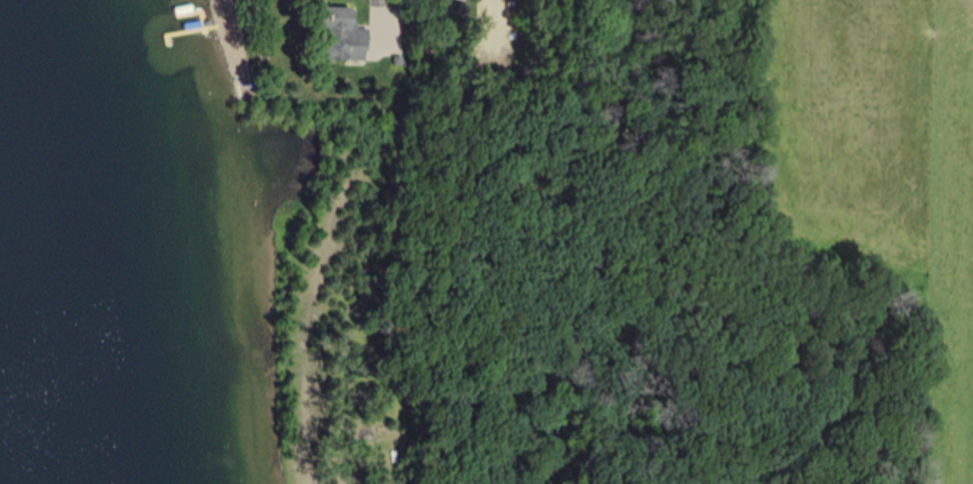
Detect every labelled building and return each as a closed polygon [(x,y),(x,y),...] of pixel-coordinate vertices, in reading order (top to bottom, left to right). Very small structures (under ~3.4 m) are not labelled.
[(317,28),(323,28),(321,59),(365,60),(366,28),(353,27),(354,7),(317,5),(317,28)]
